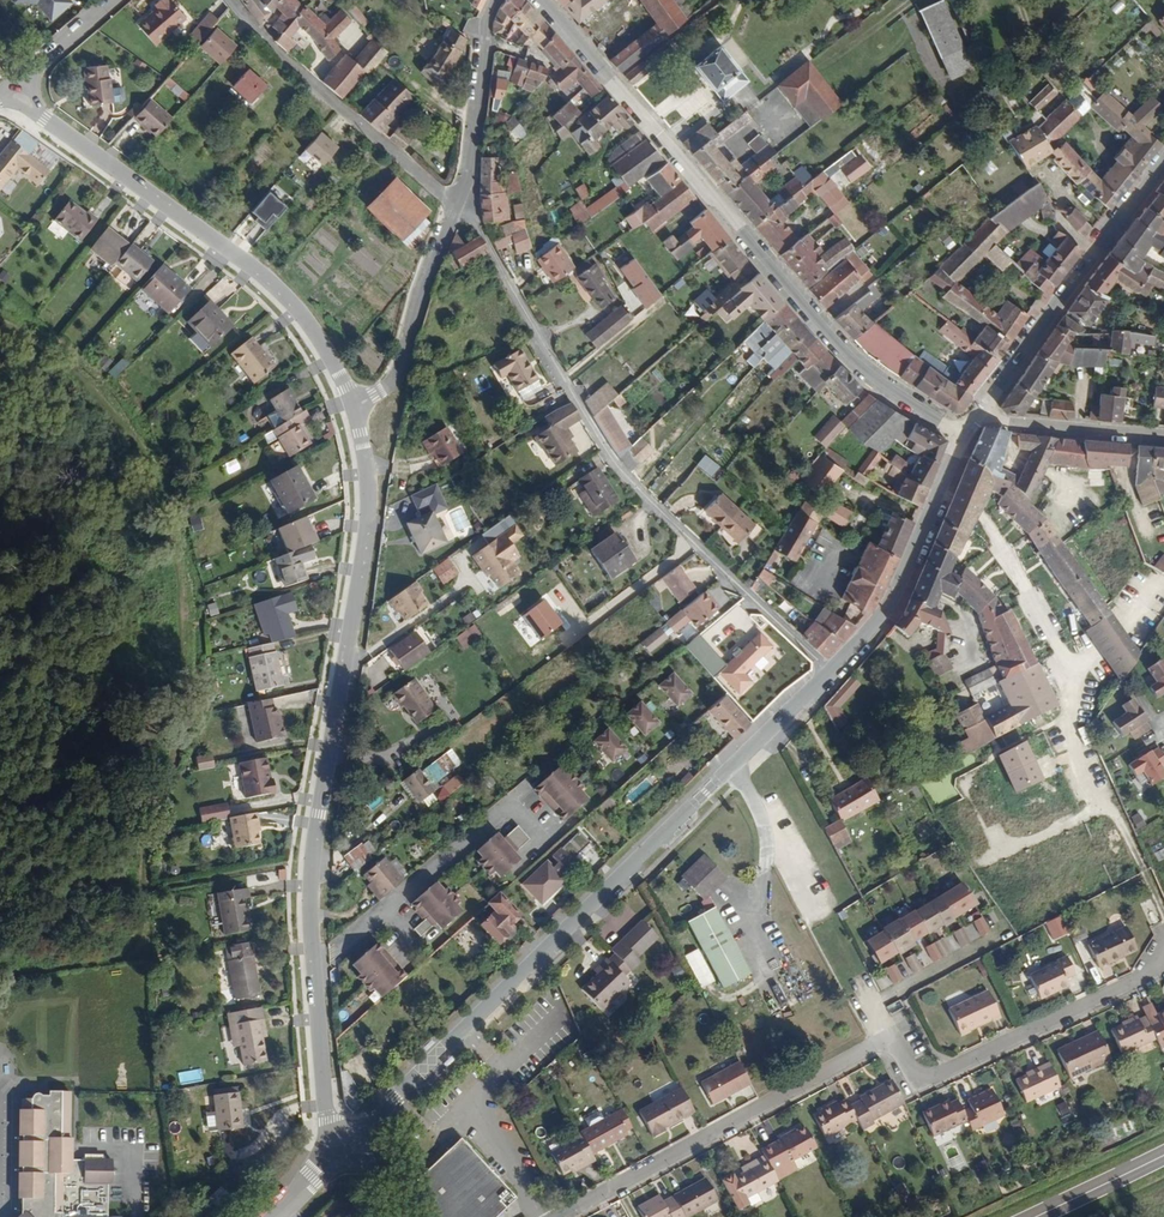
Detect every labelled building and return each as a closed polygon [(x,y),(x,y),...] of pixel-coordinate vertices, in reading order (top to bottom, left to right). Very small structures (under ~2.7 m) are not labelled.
[(17,2),(36,2),(49,21),(71,5),(67,0),(17,0),(17,2)] [(151,9),(154,11),(142,23),(139,20),(133,26),(151,47),(181,19),(164,0),(159,0),(150,7),(151,9)] [(262,2),(260,0),(239,0),(260,25),(275,7),(282,0),(264,0),(262,2)] [(290,0),(282,0),(275,7),(281,12),(277,17),(279,19),(287,26),(303,10),(290,0)] [(485,0),(475,0),(472,7),(477,10),(475,16),(477,19),(485,0)] [(524,6),(519,0),(507,0),(501,11),(493,31),(496,37),(499,38),(502,27),(509,16),(516,23),(524,6)] [(564,8),(578,24),(610,0),(574,0),(564,8)] [(655,24),(611,65),(620,76),(687,24),(670,0),(638,0),(655,24)] [(694,0),(688,0),(687,1),(695,11),(699,8),(694,0)] [(970,75),(941,5),(921,15),(950,84),(970,75)] [(534,36),(543,27),(524,6),(516,23),(525,31),(515,44),(521,47),(523,46),(529,48),(536,40),(534,36)] [(320,21),(305,8),(303,10),(287,26),(281,31),(288,37),(299,26),(316,42),(329,61),(341,50),(337,45),(341,40),(338,35),(350,22),(342,11),(330,21),(325,17),(320,21)] [(154,11),(151,9),(139,20),(142,23),(154,11)] [(198,40),(215,20),(208,13),(191,34),(198,40)] [(281,31),(287,26),(279,19),(273,26),(280,32),(281,31)] [(564,65),(571,59),(543,27),(534,36),(536,40),(564,65)] [(217,65),(233,46),(214,29),(198,47),(217,65)] [(294,43),(288,37),(281,31),(280,32),(272,41),(286,53),(294,43)] [(433,57),(450,32),(418,46),(433,57)] [(460,56),(469,41),(450,32),(433,57),(429,64),(426,63),(420,70),(437,85),(460,56)] [(189,50),(198,40),(191,34),(184,44),(189,50)] [(387,54),(374,40),(353,61),(363,70),(370,75),(377,67),(387,54)] [(747,82),(718,47),(691,68),(712,94),(720,103),(742,86),(747,82)] [(363,70),(353,61),(345,55),(321,85),(339,99),(363,70)] [(530,78),(534,63),(519,58),(512,82),(527,86),(530,78)] [(592,99),(601,92),(571,59),(564,65),(552,79),(564,92),(575,82),(592,99)] [(546,83),(549,76),(550,69),(534,63),(530,78),(546,83)] [(650,73),(643,65),(625,79),(631,88),(650,73)] [(843,108),(809,67),(779,90),(794,109),(805,101),(823,123),(843,108)] [(102,68),(81,71),(83,85),(86,84),(89,107),(110,104),(107,81),(104,81),(102,68)] [(257,93),(263,85),(245,70),(231,87),(251,105),(260,95),(257,93)] [(501,111),(510,80),(499,77),(496,109),(501,111)] [(538,91),(546,83),(530,78),(527,86),(526,88),(538,91)] [(386,128),(414,96),(394,80),(359,116),(382,134),(386,128)] [(1093,84),(1038,140),(1050,159),(1095,113),(1109,98),(1093,84)] [(1049,93),(1030,113),(1038,121),(1057,101),(1049,93)] [(1025,118),(1014,94),(1006,99),(1018,124),(1025,118)] [(623,131),(630,126),(606,98),(587,114),(602,133),(615,123),(623,131)] [(1136,182),(1163,148),(1145,131),(1163,111),(1163,105),(1158,98),(1134,120),(1109,98),(1095,113),(1118,134),(1122,129),(1135,140),(1115,162),(1120,167),(1136,182)] [(144,102),(129,120),(132,122),(148,105),(144,102)] [(563,126),(578,114),(568,102),(564,104),(550,117),(560,128),(563,126)] [(142,128),(152,138),(167,121),(148,105),(132,122),(139,131),(142,128)] [(748,112),(716,136),(717,138),(749,113),(748,112)] [(757,122),(749,113),(717,138),(691,158),(725,197),(761,170),(772,162),(776,159),(759,138),(749,146),(758,157),(742,169),(735,162),(730,166),(719,154),(757,122)] [(591,141),(602,133),(587,114),(578,122),(580,126),(572,133),(588,156),(597,149),(591,141)] [(507,116),(500,123),(515,138),(522,131),(507,116)] [(555,133),(560,142),(569,134),(563,126),(560,128),(555,133)] [(391,132),(386,128),(382,134),(386,138),(391,132)] [(708,128),(683,149),(691,158),(717,138),(716,136),(708,128)] [(389,140),(404,154),(414,143),(398,130),(389,140)] [(16,131),(0,151),(0,184),(14,167),(18,171),(20,169),(29,177),(28,179),(35,185),(45,172),(24,155),(33,143),(16,131)] [(322,132),(306,150),(325,166),(341,148),(322,132)] [(507,138),(489,135),(487,144),(504,148),(507,138)] [(1016,151),(1010,141),(1003,147),(1027,176),(1050,159),(1038,140),(1036,137),(1016,151)] [(635,182),(662,164),(644,142),(609,166),(617,175),(626,188),(635,182)] [(796,154),(791,148),(778,157),(783,163),(796,154)] [(1054,164),(1081,189),(1091,177),(1063,152),(1054,164)] [(499,157),(483,157),(480,195),(497,193),(506,192),(504,183),(498,182),(499,157)] [(852,163),(846,157),(829,170),(835,177),(852,163)] [(792,172),(804,163),(800,158),(788,167),(792,172)] [(777,169),(772,162),(761,170),(766,178),(777,169)] [(229,178),(235,171),(227,165),(221,172),(229,178)] [(659,197),(678,183),(663,166),(646,181),(659,197)] [(780,194),(786,203),(808,186),(816,181),(806,167),(796,175),(798,179),(780,194)] [(1081,189),(1109,215),(1136,182),(1120,167),(1102,187),(1091,177),(1081,189)] [(761,170),(725,197),(741,216),(764,198),(755,188),(766,178),(761,170)] [(829,170),(824,174),(830,182),(835,177),(829,170)] [(521,191),(516,173),(505,175),(510,192),(521,191)] [(816,181),(808,186),(816,195),(830,213),(846,201),(830,182),(824,174),(816,181)] [(592,219),(628,191),(626,188),(617,175),(603,185),(609,194),(592,207),(590,203),(584,206),(586,208),(592,219)] [(396,177),(367,207),(409,247),(431,224),(425,219),(432,211),(396,177)] [(626,188),(628,191),(636,185),(635,182),(626,188)] [(682,210),(694,202),(678,183),(659,197),(657,199),(655,196),(647,202),(656,213),(641,224),(651,237),(663,227),(662,225),(680,209),(682,210)] [(1018,202),(1026,195),(1019,185),(1011,192),(1018,202)] [(786,203),(775,211),(783,220),(816,195),(808,186),(786,203)] [(576,191),(582,202),(588,197),(582,187),(576,191)] [(1018,202),(996,217),(990,223),(1003,239),(1009,235),(1039,213),(1045,231),(1054,232),(1054,220),(1036,189),(1026,195),(1018,202)] [(1157,199),(1159,201),(1148,216),(1163,226),(1163,190),(1157,199)] [(270,193),(253,213),(258,218),(256,221),(267,230),(287,207),(270,193)] [(497,193),(480,195),(486,222),(501,219),(497,193)] [(1068,208),(1071,195),(1063,193),(1061,207),(1068,208)] [(764,198),(741,216),(752,228),(775,211),(764,198)] [(834,218),(850,206),(846,201),(830,213),(834,218)] [(628,233),(641,224),(656,213),(647,202),(626,219),(629,224),(624,228),(628,233)] [(525,230),(522,204),(512,205),(514,220),(489,231),(492,242),(525,230)] [(80,217),(66,205),(51,223),(77,244),(94,222),(83,213),(80,217)] [(581,227),(592,219),(586,208),(575,216),(581,227)] [(775,211),(752,228),(780,260),(799,246),(794,240),(782,226),(786,223),(783,220),(775,211)] [(709,260),(727,245),(703,214),(689,227),(691,231),(683,238),(692,248),(699,242),(705,250),(694,259),(699,267),(709,260)] [(1074,236),(1085,244),(1095,233),(1074,216),(1072,216),(1070,217),(1069,222),(1068,226),(1074,236)] [(1148,216),(1145,216),(1138,226),(1135,226),(1121,244),(1141,257),(1145,260),(1153,249),(1163,256),(1163,255),(1163,242),(1156,238),(1163,227),(1163,226),(1148,216)] [(829,222),(824,226),(831,234),(836,230),(829,222)] [(990,223),(936,270),(953,286),(985,257),(991,266),(1001,276),(1010,266),(993,249),(1003,239),(990,223)] [(1156,238),(1163,242),(1163,227),(1156,238)] [(103,232),(86,252),(110,269),(112,266),(126,248),(103,232)] [(1009,235),(1003,239),(993,249),(1010,266),(1031,288),(1039,279),(1050,289),(1055,292),(1083,256),(1079,252),(1067,242),(1057,241),(1053,245),(1060,253),(1046,270),(1009,235)] [(487,258),(476,238),(472,240),(474,244),(462,251),(451,257),(460,273),(484,260),(487,258)] [(692,248),(683,238),(676,243),(686,256),(693,250),(692,248)] [(462,251),(455,239),(449,253),(451,257),(462,251)] [(686,256),(676,243),(673,246),(668,240),(660,246),(675,265),(686,256)] [(799,246),(780,260),(807,293),(846,263),(854,256),(857,254),(854,251),(849,254),(842,247),(820,264),(817,261),(821,257),(806,240),(799,246)] [(558,244),(538,259),(554,284),(567,275),(575,270),(558,244)] [(1141,257),(1121,244),(1108,261),(1146,286),(1156,272),(1138,261),(1141,257)] [(738,298),(757,281),(727,245),(709,260),(729,282),(726,285),(738,298)] [(148,264),(127,247),(126,248),(112,266),(119,273),(112,281),(124,291),(131,282),(132,283),(148,264)] [(812,297),(826,314),(858,287),(862,283),(864,285),(866,287),(874,281),(854,256),(846,263),(849,267),(812,297)] [(1146,286),(1108,261),(1085,291),(1088,293),(1104,301),(1116,286),(1137,299),(1142,293),(1148,294),(1151,289),(1146,286)] [(582,265),(575,270),(567,275),(588,303),(590,302),(598,313),(610,303),(597,285),(600,282),(590,269),(586,272),(582,265)] [(187,292),(159,266),(139,290),(165,315),(187,292)] [(936,270),(926,279),(943,295),(953,286),(936,270)] [(1146,286),(1151,289),(1163,296),(1163,277),(1156,272),(1146,286)] [(1038,295),(1042,299),(1050,289),(1039,279),(1031,288),(1038,295)] [(767,326),(784,309),(757,281),(738,298),(731,303),(726,307),(728,309),(721,316),(728,323),(732,319),(734,321),(749,306),(767,326)] [(985,332),(1007,348),(1026,321),(1012,310),(1010,311),(1006,309),(1003,310),(996,319),(953,286),(943,295),(939,298),(985,332)] [(1104,301),(1088,293),(1070,316),(1088,330),(1107,303),(1104,301)] [(871,295),(835,325),(852,344),(874,324),(887,312),(883,307),(865,322),(859,315),(875,301),(871,295)] [(723,310),(726,307),(731,303),(725,298),(718,304),(720,306),(723,310)] [(207,305),(186,326),(209,349),(229,328),(207,305)] [(710,321),(723,310),(720,306),(707,317),(710,321)] [(635,320),(625,307),(616,313),(626,327),(635,320)] [(779,339),(796,322),(784,309),(767,326),(739,352),(745,357),(754,347),(771,330),(779,339)] [(596,330),(605,344),(626,327),(616,313),(596,330)] [(1084,334),(1066,321),(1059,331),(1074,339),(1079,342),(1084,334)] [(798,364),(816,344),(796,322),(779,339),(763,355),(762,357),(767,363),(770,359),(775,363),(788,350),(794,358),(779,373),(776,372),(771,379),(777,385),(798,364)] [(874,324),(852,344),(881,368),(914,393),(930,370),(874,324)] [(956,391),(970,403),(998,367),(996,363),(974,346),(971,344),(959,334),(946,324),(939,335),(975,364),(956,391)] [(587,338),(596,350),(605,344),(596,330),(587,338)] [(763,355),(779,339),(771,330),(754,347),(763,355)] [(962,330),(959,334),(971,344),(973,340),(962,330)] [(1074,339),(1059,331),(1053,339),(1039,360),(1063,368),(1071,370),(1073,353),(1067,350),(1074,339)] [(974,346),(996,363),(1007,348),(985,332),(974,346)] [(1156,349),(1157,339),(1118,333),(1114,334),(1113,338),(1112,350),(1107,350),(1106,354),(1108,355),(1130,359),(1131,352),(1135,352),(1137,346),(1156,349)] [(248,339),(230,356),(254,384),(272,367),(248,339)] [(812,372),(828,356),(816,344),(798,364),(810,374),(812,372)] [(523,353),(520,355),(531,373),(533,371),(523,353)] [(1106,354),(1073,353),(1071,370),(1106,370),(1108,355),(1106,354)] [(531,373),(520,355),(496,369),(503,381),(510,377),(521,396),(540,384),(533,371),(531,373)] [(826,386),(841,369),(828,356),(812,372),(818,379),(826,386)] [(116,378),(131,364),(124,358),(110,372),(116,378)] [(1063,368),(1039,360),(1019,390),(1029,396),(1037,399),(1040,401),(1052,377),(1059,378),(1063,368)] [(579,365),(568,373),(575,386),(587,376),(579,365)] [(848,409),(863,393),(841,369),(826,386),(830,390),(848,409)] [(930,370),(914,393),(954,419),(959,419),(970,403),(956,391),(930,370)] [(822,390),(826,386),(818,379),(810,388),(813,393),(809,398),(812,402),(822,390)] [(540,384),(521,396),(525,404),(544,392),(540,384)] [(594,418),(605,409),(618,397),(609,386),(586,405),(594,418)] [(289,420),(300,413),(291,401),(294,399),(287,389),(268,402),(282,424),(289,420)] [(1029,396),(1019,390),(1003,412),(1008,419),(1023,420),(1037,399),(1029,396)] [(1126,395),(1104,393),(1102,411),(1100,426),(1124,428),(1124,423),(1125,406),(1126,395)] [(850,435),(879,407),(872,400),(856,417),(844,429),(848,433),(850,435)] [(1073,405),(1044,401),(1042,417),(1037,417),(1036,421),(1077,424),(1073,405)] [(566,432),(582,422),(572,406),(545,423),(550,433),(535,443),(541,454),(545,452),(556,469),(578,456),(570,443),(572,441),(566,432)] [(889,427),(899,417),(879,407),(850,435),(866,450),(889,427)] [(620,461),(631,451),(605,409),(594,418),(620,461)] [(307,418),(302,411),(300,413),(289,420),(293,426),(295,425),(307,418)] [(1093,411),(1091,425),(1100,426),(1102,411),(1093,411)] [(902,435),(910,424),(899,417),(889,427),(902,435)] [(282,424),(271,431),(286,454),(307,442),(295,425),(293,426),(289,420),(282,424)] [(832,455),(841,442),(848,433),(844,429),(837,422),(820,446),(832,455)] [(903,449),(937,470),(948,445),(910,424),(902,435),(910,439),(903,449)] [(895,444),(902,435),(889,427),(866,450),(873,458),(877,453),(881,457),(887,460),(896,445),(895,444)] [(844,444),(850,435),(848,433),(841,442),(844,444)] [(1013,438),(985,433),(971,466),(1009,489),(1013,490),(1028,505),(1049,469),(1062,446),(1020,439),(1018,452),(1034,455),(1019,482),(1000,473),(1013,438)] [(448,435),(429,447),(437,461),(444,472),(463,461),(448,435)] [(1062,446),(1049,469),(1092,474),(1088,463),(1086,449),(1062,446)] [(437,461),(429,447),(426,448),(435,463),(437,461)] [(928,491),(937,470),(903,449),(901,447),(898,452),(918,467),(917,470),(912,479),(928,491)] [(643,457),(634,448),(631,451),(620,461),(629,471),(643,457)] [(1088,463),(1092,474),(1108,475),(1108,470),(1114,471),(1115,466),(1130,467),(1130,462),(1130,453),(1086,449),(1088,463)] [(860,479),(868,483),(871,480),(868,477),(881,457),(877,453),(873,458),(860,479)] [(1139,462),(1140,453),(1130,453),(1130,462),(1139,462)] [(1152,486),(1155,454),(1140,453),(1139,462),(1137,491),(1152,486)] [(904,473),(910,465),(894,454),(889,462),(904,473)] [(1155,454),(1152,486),(1158,500),(1163,497),(1163,492),(1162,488),(1163,476),(1163,455),(1155,454)] [(237,459),(225,465),(229,474),(242,469),(237,459)] [(841,488),(849,478),(845,476),(826,463),(803,489),(824,501),(836,486),(841,488)] [(908,476),(912,479),(917,470),(910,465),(904,473),(908,476)] [(1085,633),(1087,635),(1114,616),(1057,536),(1009,489),(971,466),(936,548),(958,559),(978,512),(983,513),(989,498),(1001,502),(998,510),(1027,538),(1025,541),(1037,557),(1040,555),(1093,627),(1085,633)] [(298,469),(271,484),(288,513),(314,499),(298,469)] [(857,483),(860,479),(848,472),(845,476),(849,478),(857,483)] [(920,509),(928,491),(912,479),(908,476),(897,497),(920,509)] [(597,491),(590,480),(573,491),(580,501),(574,505),(587,525),(615,506),(602,488),(597,491)] [(1160,504),(1158,500),(1152,486),(1137,491),(1145,511),(1160,504)] [(444,504),(438,489),(413,500),(422,522),(408,529),(422,558),(445,547),(433,521),(445,516),(441,506),(444,504)] [(706,517),(722,532),(723,531),(736,517),(720,502),(706,517)] [(449,514),(444,504),(441,506),(445,516),(449,514)] [(800,518),(819,529),(824,521),(845,533),(853,519),(833,505),(827,515),(808,505),(800,518)] [(736,517),(723,531),(740,547),(755,531),(738,515),(736,517)] [(897,561),(913,525),(894,516),(877,550),(897,561)] [(304,518),(277,531),(288,556),(313,545),(318,543),(314,534),(311,534),(304,518)] [(797,566),(819,529),(800,518),(776,554),(782,558),(797,566)] [(510,519),(481,540),(488,550),(472,561),(487,582),(490,580),(500,593),(521,578),(512,567),(520,561),(511,549),(524,539),(510,519)] [(196,547),(206,546),(204,534),(194,535),(196,547)] [(635,563),(617,536),(591,553),(611,581),(635,563)] [(277,560),(280,569),(285,589),(308,583),(305,571),(315,568),(313,562),(303,565),(302,561),(316,556),(313,545),(288,556),(277,560)] [(898,562),(897,561),(877,550),(870,547),(842,605),(864,616),(862,620),(865,622),(868,618),(871,619),(898,562)] [(958,559),(936,548),(913,604),(939,614),(940,611),(937,609),(943,596),(955,601),(956,599),(961,585),(949,580),(958,559)] [(776,554),(766,569),(772,573),(782,558),(776,554)] [(453,570),(448,563),(434,573),(443,587),(452,580),(448,573),(453,570)] [(765,586),(772,577),(760,567),(753,576),(765,586)] [(698,592),(681,568),(665,580),(682,604),(698,592)] [(458,577),(453,570),(448,573),(452,580),(458,577)] [(966,573),(961,585),(956,599),(971,614),(976,620),(988,615),(994,622),(989,627),(996,635),(1018,679),(1038,670),(1014,617),(1011,619),(966,573)] [(415,585),(389,604),(395,613),(397,612),(406,625),(429,608),(421,597),(423,596),(415,585)] [(271,645),(294,639),(287,616),(296,613),(291,594),(260,606),(271,645)] [(719,612),(706,595),(641,647),(649,656),(666,641),(666,640),(672,635),(674,636),(689,624),(695,631),(719,612)] [(545,598),(525,613),(543,638),(564,623),(545,598)] [(913,604),(893,628),(907,641),(919,626),(938,636),(938,661),(944,659),(947,656),(948,640),(944,616),(939,614),(913,604)] [(988,615),(976,620),(996,670),(998,673),(1007,684),(1018,679),(996,635),(989,627),(994,622),(988,615)] [(1087,635),(1122,685),(1142,656),(1114,616),(1087,635)] [(841,647),(854,633),(830,619),(818,631),(841,647)] [(814,628),(801,642),(825,664),(841,647),(818,631),(814,628)] [(479,640),(474,632),(457,644),(462,652),(479,640)] [(397,670),(402,677),(427,660),(413,638),(387,656),(393,664),(397,670)] [(770,650),(759,639),(717,678),(736,698),(752,683),(744,674),(770,650)] [(283,689),(271,645),(248,651),(257,695),(283,689)] [(944,659),(938,661),(930,666),(938,680),(952,672),(944,659)] [(1163,666),(1149,675),(1159,689),(1151,694),(1158,704),(1163,701),(1163,666)] [(1012,710),(1022,730),(1058,712),(1038,670),(1018,679),(1007,684),(1001,687),(1012,710)] [(1007,684),(998,673),(969,686),(975,699),(1001,687),(1007,684)] [(852,677),(824,711),(838,735),(848,729),(838,712),(861,685),(852,677)] [(690,699),(672,678),(657,691),(675,711),(690,699)] [(433,716),(412,686),(391,701),(399,713),(402,711),(414,729),(433,716)] [(275,709),(272,701),(249,707),(259,745),(287,738),(284,727),(281,728),(278,718),(276,709),(275,709)] [(732,745),(748,730),(722,701),(705,716),(732,745)] [(248,706),(239,706),(240,729),(248,729),(248,706)] [(657,727),(640,706),(625,718),(643,740),(657,727)] [(1137,746),(1153,736),(1147,728),(1148,727),(1134,706),(1124,712),(1129,720),(1115,729),(1124,743),(1132,738),(1137,746)] [(955,713),(965,733),(984,724),(976,708),(962,716),(959,711),(955,713)] [(989,734),(995,743),(1022,730),(1012,710),(984,724),(989,734)] [(970,743),(975,741),(989,734),(984,724),(965,733),(970,743)] [(975,741),(980,750),(995,743),(989,734),(975,741)] [(625,755),(607,735),(593,747),(611,768),(625,755)] [(1041,781),(1023,742),(998,754),(1016,793),(1041,781)] [(1152,757),(1131,771),(1137,782),(1145,777),(1154,791),(1163,785),(1163,775),(1163,773),(1163,757),(1162,753),(1153,758),(1152,757)] [(199,771),(215,767),(212,754),(196,757),(199,771)] [(270,776),(267,761),(240,767),(248,803),(277,797),(274,784),(272,784),(269,785),(267,777),(270,776)] [(852,787),(828,801),(841,825),(842,824),(878,805),(856,767),(850,771),(853,777),(848,781),(852,787)] [(559,818),(557,820),(562,827),(587,804),(580,796),(583,792),(570,778),(567,780),(559,771),(535,794),(540,800),(542,798),(544,801),(542,803),(554,817),(556,815),(559,818)] [(412,784),(409,780),(391,794),(406,815),(424,801),(421,797),(430,790),(421,778),(412,784)] [(610,800),(598,810),(606,818),(617,808),(610,800)] [(205,828),(232,822),(230,808),(201,815),(205,828)] [(262,828),(259,815),(232,822),(239,852),(263,847),(259,829),(262,828)] [(841,825),(826,833),(835,849),(850,840),(842,824),(841,825)] [(506,841),(517,855),(530,844),(518,831),(506,841)] [(520,864),(514,858),(502,844),(497,837),(476,855),(482,861),(477,865),(490,879),(494,875),(500,882),(520,864)] [(502,844),(514,858),(517,855),(506,841),(502,844)] [(1156,862),(1163,859),(1163,853),(1159,843),(1149,848),(1156,862)] [(349,878),(371,860),(361,846),(338,864),(349,878)] [(692,890),(701,900),(707,896),(724,879),(702,856),(683,874),(695,887),(692,890)] [(383,900),(406,881),(388,859),(368,875),(374,883),(380,890),(376,893),(383,900)] [(565,886),(546,866),(520,891),(539,911),(565,886)] [(681,877),(692,890),(695,887),(683,874),(681,877)] [(380,890),(374,883),(371,886),(376,893),(380,890)] [(961,883),(938,896),(952,920),(975,906),(961,883)] [(422,914),(420,917),(425,923),(414,932),(421,940),(433,929),(427,922),(430,919),(436,926),(442,932),(462,915),(456,909),(459,905),(447,891),(444,894),(436,885),(412,907),(417,913),(419,912),(422,914)] [(255,900),(253,891),(226,897),(233,939),(258,934),(251,901),(255,900)] [(707,896),(701,900),(699,901),(705,910),(685,921),(707,961),(734,946),(707,896)] [(938,896),(929,902),(942,925),(952,920),(938,896)] [(520,917),(501,897),(491,906),(497,913),(482,927),(501,946),(504,942),(509,942),(515,935),(510,928),(520,917)] [(929,902),(914,911),(927,934),(942,925),(929,902)] [(914,911),(898,919),(912,943),(927,934),(914,911)] [(981,917),(973,922),(981,936),(990,930),(981,917)] [(427,922),(433,929),(436,926),(430,919),(427,922)] [(612,948),(615,952),(617,954),(610,961),(608,959),(606,957),(598,966),(601,970),(596,974),(582,989),(601,1010),(631,980),(624,973),(629,967),(633,969),(642,960),(638,956),(657,936),(641,919),(612,948)] [(882,929),(883,931),(896,953),(897,955),(914,946),(912,943),(898,919),(882,929)] [(536,934),(527,925),(520,932),(528,942),(536,934)] [(961,947),(969,943),(961,928),(953,933),(961,947)] [(1099,970),(1120,961),(1118,957),(1136,949),(1126,930),(1088,948),(1099,970)] [(883,931),(866,941),(879,963),(896,953),(883,931)] [(933,961),(947,954),(939,940),(925,947),(933,961)] [(261,997),(248,945),(225,950),(236,1002),(261,997)] [(374,992),(382,1001),(407,979),(401,973),(399,975),(396,972),(398,970),(386,955),(384,957),(381,955),(383,952),(378,946),(353,968),(361,977),(358,980),(371,995),(374,992)] [(734,946),(707,961),(722,987),(748,972),(734,946)] [(682,956),(699,988),(713,981),(695,949),(682,956)] [(1118,957),(1120,961),(1138,953),(1136,949),(1118,957)] [(617,954),(615,952),(608,959),(610,961),(617,954)] [(913,973),(922,968),(914,954),(905,959),(913,973)] [(1074,975),(1066,958),(1028,977),(1039,998),(1068,985),(1064,980),(1074,975)] [(894,984),(903,979),(894,965),(885,970),(894,984)] [(1001,1017),(987,992),(948,1010),(960,1035),(970,1032),(968,1029),(989,1018),(992,1021),(1001,1017)] [(262,1010),(229,1017),(235,1051),(243,1050),(245,1070),(267,1065),(262,1040),(261,1034),(266,1033),(262,1010)] [(1151,1010),(1143,1013),(1147,1022),(1148,1024),(1156,1021),(1155,1019),(1151,1010)] [(1161,1052),(1163,1051),(1163,1014),(1155,1019),(1156,1021),(1148,1024),(1157,1044),(1161,1052)] [(1123,1058),(1157,1044),(1148,1024),(1147,1022),(1140,1025),(1138,1022),(1111,1034),(1123,1058)] [(1070,1079),(1110,1060),(1098,1034),(1057,1053),(1070,1079)] [(712,1102),(751,1083),(739,1060),(699,1082),(712,1102)] [(1060,1087),(1048,1062),(1041,1065),(1042,1068),(1028,1075),(1016,1081),(1027,1102),(1060,1087)] [(340,1065),(337,1067),(344,1096),(355,1084),(344,1072),(341,1073),(340,1065)] [(1042,1068),(1041,1065),(1027,1072),(1028,1075),(1042,1068)] [(510,1079),(504,1084),(514,1094),(519,1089),(510,1079)] [(909,1107),(908,1105),(897,1084),(865,1100),(866,1104),(854,1110),(861,1123),(866,1133),(879,1127),(877,1124),(909,1107)] [(676,1119),(696,1108),(683,1085),(651,1103),(666,1129),(678,1122),(676,1119)] [(107,1183),(114,1182),(114,1160),(75,1160),(75,1138),(72,1138),(72,1092),(51,1092),(51,1095),(48,1095),(46,1091),(42,1090),(38,1089),(35,1091),(34,1093),(33,1100),(24,1101),(24,1111),(21,1111),(20,1135),(24,1135),(24,1142),(20,1142),(20,1166),(23,1166),(24,1175),(19,1175),(20,1200),(23,1200),(24,1216),(107,1216),(107,1183)] [(973,1113),(965,1116),(967,1121),(972,1131),(1005,1115),(993,1091),(968,1103),(973,1113)] [(216,1096),(217,1101),(240,1096),(239,1092),(216,1096)] [(240,1096),(217,1101),(220,1117),(210,1118),(213,1136),(246,1130),(240,1096)] [(965,1116),(958,1101),(950,1105),(949,1102),(934,1110),(936,1115),(926,1119),(935,1136),(967,1121),(965,1116)] [(1061,1117),(1069,1113),(1064,1101),(1056,1105),(1061,1117)] [(829,1139),(861,1123),(854,1110),(850,1102),(842,1106),(837,1109),(835,1105),(823,1111),(825,1115),(818,1118),(829,1139)] [(627,1130),(633,1126),(623,1108),(616,1112),(627,1130)] [(936,1115),(934,1110),(924,1115),(926,1119),(936,1115)] [(616,1112),(582,1131),(594,1153),(603,1147),(603,1146),(617,1138),(618,1140),(629,1134),(627,1130),(616,1112)] [(773,1168),(818,1147),(808,1127),(793,1135),(791,1132),(782,1137),(784,1140),(763,1150),(766,1156),(773,1168)] [(594,1153),(582,1131),(576,1135),(578,1139),(552,1152),(563,1173),(570,1169),(588,1159),(590,1163),(597,1160),(594,1153)] [(412,1216),(497,1216),(506,1209),(517,1198),(462,1138),(449,1150),(401,1192),(412,1216)] [(722,1181),(738,1209),(749,1203),(746,1197),(779,1181),(773,1168),(766,1156),(757,1160),(759,1164),(745,1172),(735,1177),(733,1174),(722,1181)] [(572,1172),(590,1163),(588,1159),(570,1169),(572,1172)] [(759,1164),(757,1160),(742,1167),(745,1172),(759,1164)] [(708,1178),(674,1195),(686,1216),(720,1199),(708,1178)] [(225,1185),(221,1181),(184,1216),(194,1216),(225,1185)] [(686,1216),(674,1195),(664,1201),(660,1194),(638,1207),(643,1216),(686,1216)] [(243,1203),(238,1197),(218,1216),(228,1216),(243,1203)]
